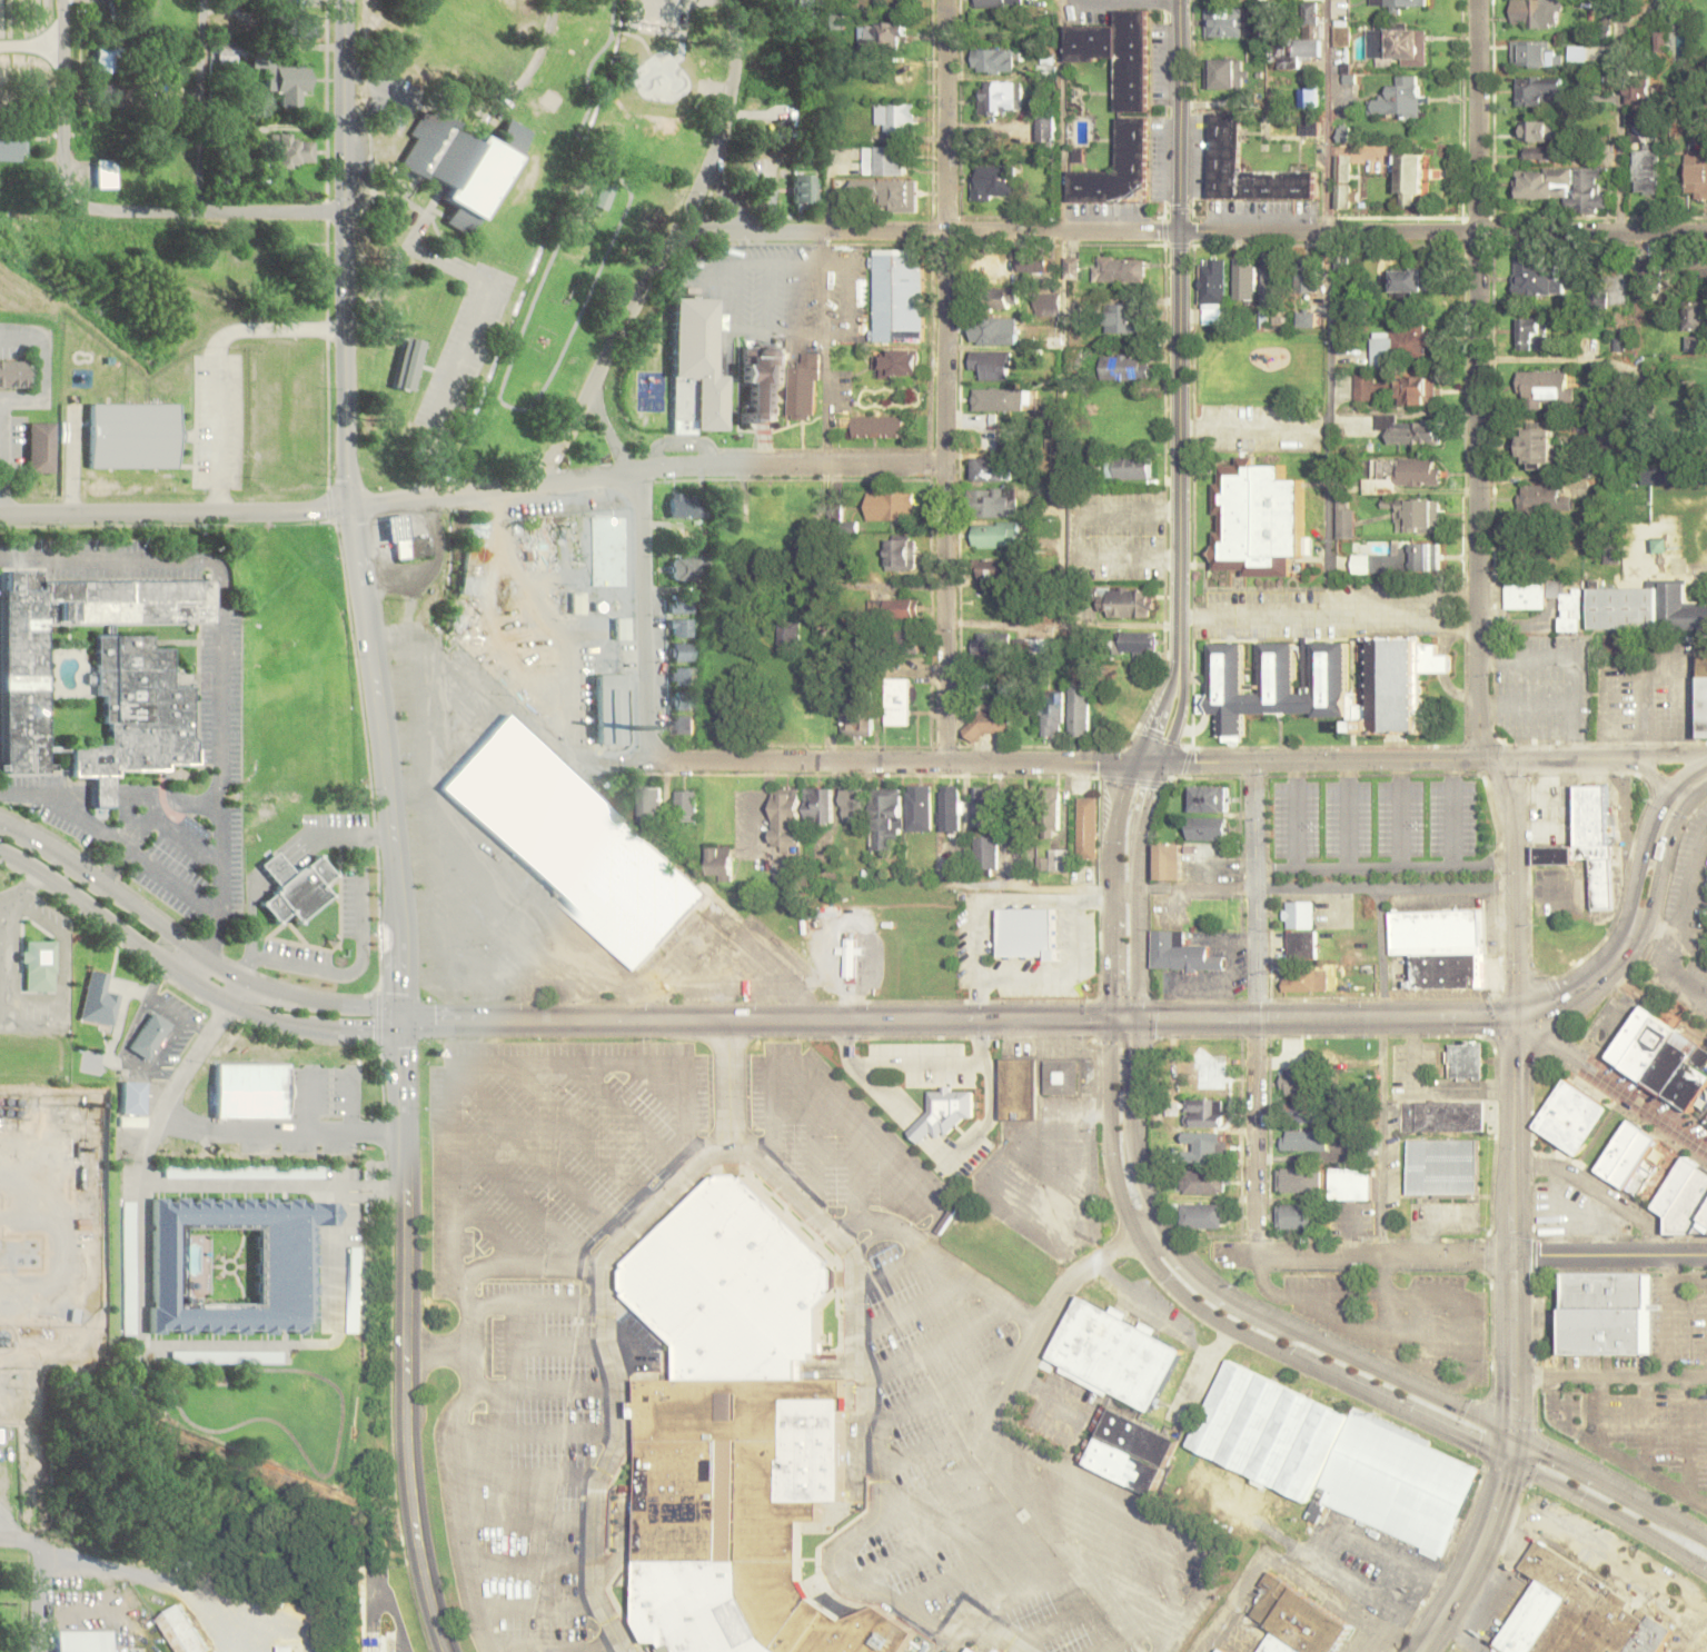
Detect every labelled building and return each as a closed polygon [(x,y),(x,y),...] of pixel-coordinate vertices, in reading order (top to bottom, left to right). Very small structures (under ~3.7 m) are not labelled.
[(1513,27),(1560,27),(1560,0),(1513,0),(1513,27)] [(1321,1),(1298,1),(1298,19),(1271,20),(1272,68),(1303,67),(1303,57),(1322,57),(1321,1)] [(1069,22),(1117,23),(1118,9),(1149,9),(1147,202),(1069,201),(1069,170),(1117,170),(1118,57),(1098,57),(1098,62),(1069,61),(1069,22)] [(1206,9),(1206,36),(1252,36),(1252,9),(1206,9)] [(282,37),(307,37),(307,14),(282,14),(282,37)] [(906,23),(861,23),(861,47),(906,47),(906,23)] [(1369,58),(1379,58),(1379,66),(1429,66),(1429,24),(1370,23),(1369,58)] [(1352,46),(1352,24),(1335,24),(1335,46),(1352,46)] [(1665,48),(1665,32),(1656,32),(1656,48),(1665,48)] [(1565,52),(1554,52),(1554,40),(1514,40),(1514,65),(1565,65),(1565,52)] [(93,71),(116,71),(116,44),(93,44),(93,71)] [(219,61),(237,61),(237,55),(247,55),(247,45),(219,45),(219,61)] [(973,72),(1015,72),(1015,49),(973,49),(973,72)] [(9,51),(9,72),(28,72),(28,51),(9,51)] [(308,67),(275,67),(275,57),(251,57),(251,67),(265,67),(266,93),(277,93),(277,107),(298,107),(298,93),(309,93),(308,67)] [(1247,88),(1247,58),(1209,58),(1209,88),(1247,88)] [(913,90),(913,71),(869,71),(869,90),(913,90)] [(1422,118),(1421,74),(1397,75),(1397,86),(1387,86),(1387,98),(1372,98),(1373,118),(1422,118)] [(1519,105),(1564,105),(1564,77),(1519,77),(1519,105)] [(980,113),(1021,113),(1021,81),(980,81),(980,113)] [(125,88),(96,88),(96,109),(125,109),(125,88)] [(1301,103),(1319,103),(1319,89),(1301,89),(1301,103)] [(409,135),(416,138),(398,168),(419,181),(424,175),(446,188),(439,199),(476,221),(530,132),(509,120),(494,145),(482,138),(476,147),(451,131),(457,121),(428,103),(409,135)] [(916,103),(878,103),(878,133),(916,133),(916,103)] [(1317,170),(1240,170),(1240,112),(1210,112),(1209,198),(1317,198),(1317,170)] [(1039,147),(1056,147),(1056,114),(1039,114),(1039,147)] [(1318,135),(1318,116),(1299,116),(1299,135),(1318,135)] [(778,142),(806,142),(806,119),(778,119),(778,142)] [(1524,141),(1550,141),(1550,121),(1524,121),(1524,141)] [(271,133),(272,167),(314,166),(312,141),(291,141),(291,132),(271,133)] [(24,161),(24,133),(0,133),(0,161),(24,161)] [(1660,145),(1635,145),(1635,194),(1660,194),(1660,145)] [(1561,146),(1526,146),(1526,159),(1561,159),(1561,146)] [(906,147),(864,147),(864,175),(906,175),(906,147)] [(1685,152),(1685,198),(1706,198),(1706,152),(1685,152)] [(1398,194),(1405,194),(1405,205),(1425,205),(1425,153),(1398,153),(1398,194)] [(1351,208),(1351,155),(1334,155),(1334,208),(1351,208)] [(96,188),(118,188),(118,160),(96,160),(96,188)] [(973,198),(1016,198),(1016,166),(973,166),(973,198)] [(1516,167),(1516,198),(1568,198),(1568,213),(1608,213),(1608,191),(1601,191),(1601,167),(1516,167)] [(793,208),(816,208),(816,175),(793,175),(793,208)] [(917,180),(885,180),(885,211),(917,211),(917,180)] [(594,205),(608,211),(616,190),(602,185),(594,205)] [(873,342),(873,250),(921,250),(921,342),(873,342)] [(1045,253),(1019,253),(1019,273),(1045,273),(1045,253)] [(1146,257),(1094,257),(1094,281),(1146,281),(1146,257)] [(1226,258),(1200,258),(1200,320),(1226,320),(1226,258)] [(1235,300),(1257,300),(1257,258),(1235,258),(1235,300)] [(1298,258),(1298,292),(1318,292),(1318,258),(1298,258)] [(1286,261),(1265,261),(1265,296),(1286,296),(1286,261)] [(1564,295),(1564,263),(1515,263),(1515,295),(1564,295)] [(1392,269),(1392,294),(1427,294),(1427,269),(1392,269)] [(1018,292),(983,292),(983,307),(1018,307),(1018,292)] [(671,299),(713,299),(713,377),(724,376),(724,430),(696,430),(696,435),(685,435),(672,435),(671,299)] [(1706,331),(1706,302),(1684,302),(1684,331),(1706,331)] [(1139,332),(1139,303),(1108,303),(1108,332),(1139,332)] [(972,344),(1016,344),(1016,317),(972,317),(972,344)] [(1519,318),(1519,351),(1550,351),(1550,330),(1541,330),(1541,318),(1519,318)] [(1371,332),(1371,369),(1396,368),(1396,357),(1430,357),(1429,323),(1410,323),(1410,332),(1371,332)] [(1059,328),(1046,328),(1045,348),(1058,348),(1059,328)] [(1706,336),(1687,336),(1687,350),(1706,350),(1706,336)] [(776,419),(750,418),(750,425),(738,425),(738,414),(748,414),(750,384),(744,384),(745,365),(741,365),(741,349),(754,349),(754,345),(775,345),(774,349),(784,349),(783,385),(776,385),(776,419)] [(917,352),(917,369),(913,369),(913,376),(892,376),(892,379),(881,379),(881,369),(873,369),(873,357),(889,357),(889,350),(911,350),(911,352),(917,352)] [(982,379),(1011,379),(1012,352),(971,351),(971,369),(982,369),(982,379)] [(793,421),(793,416),(788,416),(788,367),(798,368),(798,364),(802,364),(802,354),(820,354),(820,381),(816,380),(815,416),(810,416),(810,421),(793,421)] [(1149,378),(1149,356),(1099,356),(1099,378),(1149,378)] [(0,360),(0,387),(24,387),(24,360),(0,360)] [(1519,371),(1519,402),(1527,402),(1527,409),(1573,409),(1573,371),(1519,371)] [(1436,403),(1436,378),(1355,377),(1355,403),(1436,403)] [(974,410),(1018,410),(1018,389),(974,389),(974,410)] [(89,402),(89,468),(176,468),(176,402),(89,402)] [(905,419),(854,419),(854,437),(905,437),(905,419)] [(1440,445),(1440,422),(1388,421),(1388,445),(1440,445)] [(28,422),(28,471),(53,471),(53,422),(28,422)] [(1552,466),(1552,427),(1520,427),(1520,466),(1552,466)] [(1214,569),(1245,569),(1245,575),(1291,576),(1292,555),(1311,555),(1311,537),(1303,537),(1304,480),(1285,480),(1285,466),(1255,465),(1255,456),(1237,456),(1237,465),(1216,465),(1214,569)] [(1151,479),(1151,458),(1105,458),(1105,479),(1151,479)] [(1441,484),(1441,458),(1371,458),(1371,484),(1441,484)] [(973,480),(1010,480),(1010,459),(973,459),(973,480)] [(1519,509),(1571,509),(1571,496),(1560,496),(1560,485),(1519,485),(1519,509)] [(1016,490),(973,490),(973,516),(1016,516),(1016,490)] [(868,520),(915,520),(915,491),(868,491),(868,520)] [(671,518),(698,518),(698,495),(671,495),(671,518)] [(1400,499),(1400,521),(1410,521),(1410,533),(1441,533),(1441,499),(1400,499)] [(431,555),(429,535),(407,537),(405,515),(383,518),(386,543),(395,542),(396,559),(431,555)] [(1016,522),(974,522),(974,547),(1016,547),(1016,522)] [(1554,553),(1554,522),(1519,522),(1519,553),(1554,553)] [(461,594),(480,597),(488,529),(468,527),(461,594)] [(887,570),(916,570),(916,537),(887,537),(887,570)] [(1440,543),(1414,543),(1414,569),(1440,569),(1440,543)] [(1354,554),(1354,573),(1405,573),(1405,554),(1354,554)] [(709,581),(709,557),(674,557),(674,581),(709,581)] [(979,580),(1012,580),(1012,560),(979,560),(979,580)] [(6,770),(6,774),(49,773),(49,770),(57,770),(57,764),(49,764),(49,624),(183,624),(183,629),(192,629),(192,624),(210,624),(210,580),(209,580),(209,574),(202,574),(202,580),(43,580),(43,571),(9,571),(9,590),(6,590),(7,764),(0,764),(0,770),(6,770)] [(1506,608),(1545,608),(1545,597),(1560,597),(1560,630),(1582,630),(1582,591),(1565,591),(1565,581),(1506,581),(1506,608)] [(1706,607),(1706,603),(1687,603),(1686,581),(1664,582),(1664,630),(1706,630),(1706,607)] [(1659,587),(1591,587),(1591,629),(1659,629),(1659,587)] [(1153,616),(1153,589),(1101,589),(1101,616),(1153,616)] [(587,593),(572,593),(572,615),(587,615),(587,593)] [(696,613),(696,598),(671,598),(671,613),(696,613)] [(919,617),(919,599),(885,599),(885,617),(919,617)] [(617,640),(630,640),(630,618),(617,618),(617,640)] [(695,619),(671,619),(671,638),(695,638),(695,619)] [(779,652),(800,652),(800,622),(779,622),(779,652)] [(893,653),(917,653),(917,629),(893,629),(893,653)] [(973,661),(1004,661),(1004,646),(1011,646),(1011,632),(973,632),(973,661)] [(1156,632),(1120,632),(1120,658),(1156,658),(1156,632)] [(75,745),(75,775),(116,775),(116,769),(165,769),(165,764),(196,764),(196,738),(192,738),(192,685),(173,685),(173,647),(151,647),(151,635),(96,635),(96,695),(102,695),(102,723),(109,723),(109,746),(75,745)] [(1421,733),(1421,672),(1450,672),(1451,655),(1440,655),(1436,644),(1424,644),(1421,638),(1369,637),(1363,693),(1348,693),(1348,643),(1315,642),(1314,686),(1298,692),(1296,692),(1297,643),(1263,643),(1263,693),(1244,692),(1245,644),(1211,643),(1211,692),(1199,697),(1199,714),(1220,714),(1219,736),(1244,736),(1245,714),(1348,715),(1347,732),(1421,733)] [(693,645),(674,645),(674,687),(693,687),(693,645)] [(1695,653),(1696,738),(1706,738),(1706,652),(1695,653)] [(598,745),(623,745),(623,692),(631,692),(631,674),(597,674),(598,745)] [(890,678),(890,724),(910,724),(910,678),(890,678)] [(1070,686),(1069,736),(1090,736),(1090,686),(1070,686)] [(1041,736),(1064,736),(1064,690),(1041,690),(1041,736)] [(695,710),(695,693),(674,693),(674,710),(695,710)] [(508,713),(437,789),(513,855),(512,859),(611,949),(614,947),(639,973),(694,907),(699,912),(709,900),(706,894),(709,889),(699,879),(695,885),(508,713)] [(872,735),(872,714),(842,714),(842,735),(872,735)] [(672,734),(694,734),(694,716),(672,716),(672,734)] [(931,785),(907,785),(907,829),(931,829),(931,785)] [(962,785),(940,785),(940,833),(962,833),(962,785)] [(1610,908),(1607,785),(1575,786),(1576,845),(1532,847),(1532,865),(1572,864),(1572,860),(1587,860),(1589,909),(1610,908)] [(663,786),(639,786),(639,822),(663,822),(663,786)] [(1042,830),(1060,830),(1060,786),(1042,786),(1042,830)] [(1193,812),(1230,812),(1230,786),(1193,786),(1193,812)] [(773,787),(773,850),(801,850),(801,787),(773,787)] [(806,820),(833,820),(833,787),(806,787),(806,820)] [(844,787),(844,826),(865,826),(865,787),(844,787)] [(900,828),(900,787),(873,787),(873,828),(900,828)] [(995,787),(974,787),(974,825),(995,825),(995,787)] [(677,789),(677,820),(698,820),(698,789),(677,789)] [(1078,858),(1097,858),(1097,797),(1078,797),(1078,858)] [(1228,818),(1196,818),(1196,839),(1228,839),(1228,818)] [(997,837),(974,837),(974,868),(997,868),(997,837)] [(1156,879),(1182,879),(1182,844),(1156,844),(1156,879)] [(709,847),(709,880),(734,880),(734,847),(709,847)] [(1070,871),(1070,849),(1050,849),(1050,871),(1070,871)] [(319,856),(335,876),(322,886),(330,895),(299,922),(290,912),(277,923),(261,904),(279,889),(277,887),(299,868),(301,870),(319,856)] [(1313,901),(1283,901),(1283,928),(1313,928),(1313,901)] [(837,916),(837,906),(802,906),(802,916),(837,916)] [(1000,908),(1055,908),(1054,948),(1061,949),(1061,961),(1049,959),(1048,956),(1001,956),(1000,908)] [(1390,954),(1412,954),(1412,979),(1405,979),(1405,989),(1481,989),(1481,910),(1390,910),(1390,954)] [(1152,929),(1184,931),(1184,943),(1183,943),(1183,945),(1207,945),(1208,954),(1209,955),(1210,956),(1222,956),(1222,969),(1195,968),(1195,972),(1185,972),(1183,969),(1151,967),(1152,929)] [(844,983),(854,983),(854,977),(855,977),(854,953),(862,954),(863,947),(855,946),(855,938),(855,931),(843,931),(843,938),(843,946),(835,946),(835,953),(843,954),(843,975),(844,977),(844,983)] [(1315,931),(1287,931),(1287,954),(1315,954),(1315,931)] [(20,952),(20,963),(23,963),(23,973),(24,973),(24,991),(52,991),(53,973),(54,973),(54,942),(24,941),(24,952),(20,952)] [(109,973),(90,969),(79,1018),(113,1026),(120,995),(106,992),(109,973)] [(1282,991),(1327,991),(1327,970),(1282,970),(1282,991)] [(1608,1057),(1690,1111),(1706,1086),(1706,1072),(1703,1069),(1706,1063),(1706,1049),(1643,1006),(1608,1057)] [(153,1012),(172,1025),(149,1059),(130,1047),(153,1012)] [(1481,1078),(1481,1043),(1445,1043),(1445,1078),(1481,1078)] [(1001,1057),(1036,1057),(1036,1119),(1002,1119),(1001,1057)] [(1045,1059),(1078,1059),(1076,1093),(1045,1094),(1045,1059)] [(217,1063),(217,1117),(289,1117),(289,1064),(217,1063)] [(1316,1094),(1316,1073),(1282,1073),(1282,1094),(1316,1094)] [(1565,1078),(1534,1127),(1579,1155),(1609,1109),(1565,1078)] [(145,1114),(145,1081),(122,1081),(122,1114),(145,1114)] [(930,1089),(941,1089),(941,1086),(953,1086),(953,1091),(975,1091),(974,1117),(964,1118),(947,1135),(945,1131),(939,1137),(933,1133),(919,1145),(909,1131),(930,1111),(930,1089)] [(1187,1124),(1223,1124),(1223,1098),(1187,1098),(1187,1124)] [(1485,1132),(1485,1101),(1402,1101),(1402,1132),(1485,1132)] [(1286,1122),(1326,1122),(1326,1104),(1286,1104),(1286,1122)] [(1630,1119),(1597,1170),(1626,1188),(1659,1137),(1630,1119)] [(1282,1150),(1327,1150),(1327,1129),(1282,1129),(1282,1150)] [(1223,1162),(1223,1132),(1184,1132),(1184,1162),(1223,1162)] [(1477,1140),(1406,1140),(1406,1196),(1477,1196),(1477,1140)] [(1653,1207),(1667,1216),(1666,1234),(1706,1234),(1706,1171),(1685,1156),(1653,1207)] [(1329,1167),(1329,1198),(1371,1198),(1371,1167),(1329,1167)] [(1320,1168),(1277,1168),(1277,1191),(1320,1191),(1320,1168)] [(1183,1193),(1224,1193),(1224,1171),(1183,1171),(1183,1193)] [(915,1632),(901,1651),(670,1651),(665,1642),(651,1642),(639,1622),(638,1417),(632,1419),(632,1402),(638,1401),(638,1379),(676,1380),(676,1344),(625,1292),(624,1266),(715,1174),(741,1174),(833,1265),(832,1293),(817,1307),(817,1352),(811,1352),(811,1359),(801,1360),(801,1374),(836,1374),(837,1392),(777,1393),(777,1452),(772,1452),(773,1496),(814,1496),(815,1517),(798,1519),(800,1581),(810,1598),(842,1620),(876,1605),(915,1632)] [(157,1197),(157,1306),(153,1306),(153,1333),(167,1333),(167,1330),(182,1330),(182,1334),(195,1334),(195,1330),(209,1331),(209,1333),(224,1333),(224,1330),(236,1330),(236,1333),(250,1333),(250,1330),(262,1330),(262,1333),(276,1334),(276,1330),(294,1330),(294,1334),(307,1334),(307,1331),(311,1331),(311,1322),(316,1322),(316,1310),(311,1310),(311,1294),(316,1294),(316,1284),(312,1284),(312,1265),(316,1265),(316,1254),(311,1253),(311,1244),(316,1244),(316,1233),(311,1233),(312,1225),(336,1225),(336,1203),(301,1203),(301,1198),(290,1198),(290,1202),(276,1202),(276,1198),(265,1198),(265,1202),(255,1202),(255,1198),(241,1198),(241,1202),(232,1202),(232,1197),(220,1197),(220,1202),(211,1202),(211,1198),(199,1198),(198,1202),(190,1202),(190,1197),(178,1197),(178,1202),(168,1202),(168,1197),(157,1197)] [(127,1202),(139,1202),(139,1335),(127,1335),(127,1202)] [(1223,1203),(1182,1203),(1182,1226),(1223,1226),(1223,1203)] [(1277,1228),(1316,1228),(1316,1205),(1277,1205),(1277,1228)] [(350,1246),(363,1246),(361,1332),(349,1332),(350,1246)] [(1562,1273),(1564,1354),(1646,1353),(1647,1272),(1562,1273)] [(1185,1352),(1154,1412),(1048,1355),(1080,1296),(1185,1352)] [(1228,1359),(1189,1444),(1307,1502),(1349,1415),(1228,1359)] [(837,1392),(838,1495),(814,1496),(773,1496),(772,1452),(777,1452),(777,1393),(837,1392)] [(1180,1437),(1111,1407),(1086,1464),(1155,1494),(1180,1437)] [(1352,1409),(1349,1415),(1318,1484),(1327,1489),(1321,1504),(1440,1556),(1478,1470),(1352,1409)] [(1671,1628),(1634,1605),(1634,1604),(1610,1590),(1611,1589),(1534,1541),(1518,1568),(1535,1579),(1490,1651),(1656,1651),(1671,1628)] [(1349,1626),(1268,1568),(1258,1584),(1264,1592),(1250,1616),(1271,1631),(1257,1651),(1333,1651),(1349,1626)] [(179,1651),(205,1651),(211,1648),(179,1602),(156,1619),(179,1651)] [(113,1630),(57,1631),(57,1651),(114,1651),(113,1630)]
